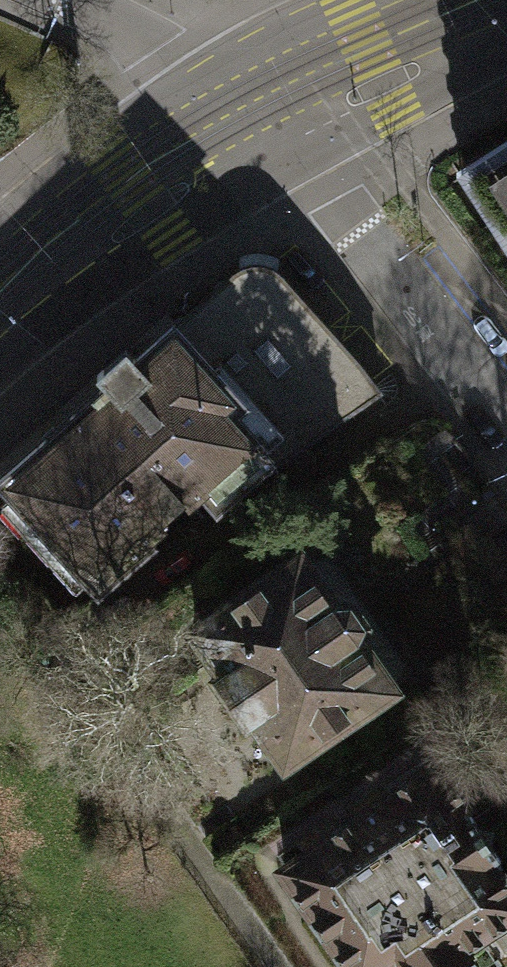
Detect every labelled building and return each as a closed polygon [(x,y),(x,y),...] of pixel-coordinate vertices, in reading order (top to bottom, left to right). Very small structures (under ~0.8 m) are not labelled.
[(456,171),(506,250),(506,139),(456,171)] [(271,463),(276,468),(382,392),(354,358),(282,277),(271,268),(258,265),(244,266),(233,273),(176,324),(175,322),(135,357),(126,347),(97,373),(106,383),(0,477),(0,486),(97,594),(154,543),(145,533),(195,488),(216,512),(271,463)] [(230,604),(195,628),(224,671),(214,678),(246,724),(255,717),(284,759),(411,672),(320,542),(263,581),(258,580),(230,599),(230,604)] [(465,966),(474,960),(463,944),(478,933),(506,914),(506,880),(494,861),(506,853),(506,735),(446,776),(437,762),(284,867),(353,966),(374,966),(394,954),(403,966),(466,966),(465,966)] [(478,933),(501,966),(506,966),(506,914),(478,933)]
